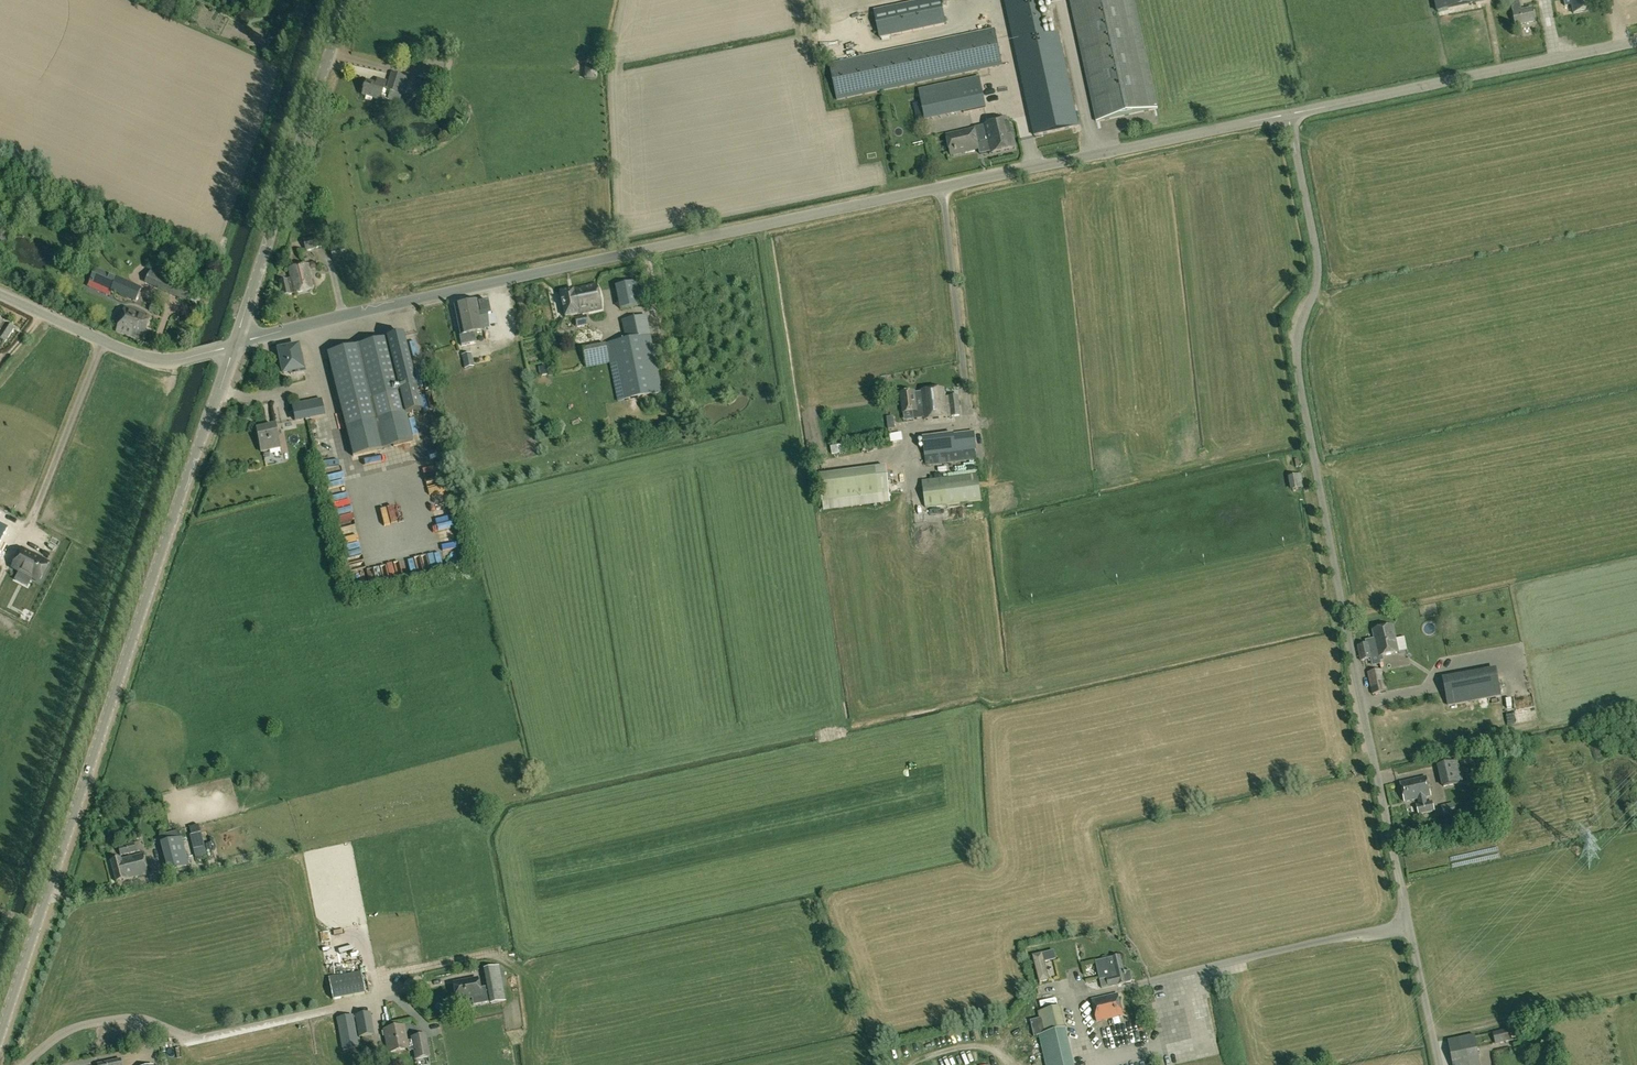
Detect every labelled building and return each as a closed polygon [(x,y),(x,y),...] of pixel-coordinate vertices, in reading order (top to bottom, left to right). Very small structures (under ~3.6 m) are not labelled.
[(876,10),(882,36),(947,23),(942,0),(922,0),(876,10)] [(1034,136),(1079,126),(1059,34),(1044,37),(1038,8),(1052,5),(1051,0),(1005,0),(1034,136)] [(1097,122),(1157,109),(1134,0),(1070,0),(1097,122)] [(1437,12),(1483,3),(1485,3),(1485,0),(1435,0),(1437,12)] [(1511,2),(1516,25),(1534,21),(1532,8),(1521,10),(1519,0),(1511,2)] [(1566,6),(1572,5),(1574,12),(1593,9),(1591,0),(1565,0),(1566,6)] [(994,28),(830,63),(837,100),(1002,66),(994,28)] [(436,72),(434,80),(440,82),(442,73),(436,72)] [(412,95),(417,80),(392,73),(387,90),(405,95),(406,93),(412,95)] [(987,108),(979,76),(919,89),(926,121),(987,108)] [(374,98),(381,100),(387,82),(385,81),(377,79),(376,83),(367,80),(362,94),(366,96),(374,98)] [(426,88),(430,89),(437,91),(440,83),(428,79),(426,88)] [(437,91),(430,89),(428,95),(436,97),(437,91)] [(983,125),(979,126),(983,145),(979,146),(979,149),(981,154),(989,152),(990,154),(1016,147),(1014,137),(1012,138),(1008,119),(983,125)] [(983,145),(979,126),(975,127),(975,128),(947,135),(952,155),(979,149),(979,146),(983,145)] [(305,250),(323,246),(320,234),(302,239),(305,250)] [(344,246),(330,249),(332,259),(346,256),(344,246)] [(316,290),(317,287),(316,279),(314,278),(311,278),(309,271),(308,264),(297,266),(288,268),(290,278),(278,281),(282,296),(293,293),(294,295),(303,293),(316,290)] [(110,291),(135,302),(142,288),(116,277),(95,269),(90,282),(110,291)] [(144,286),(189,301),(194,289),(148,273),(144,286)] [(646,303),(642,280),(615,286),(620,309),(646,303)] [(560,292),(565,316),(576,314),(585,312),(601,309),(596,284),(560,292)] [(455,306),(460,335),(476,332),(483,331),(483,328),(489,327),(487,315),(491,314),(488,301),(478,303),(478,302),(455,306)] [(148,310),(156,314),(158,307),(151,304),(148,310)] [(116,331),(142,340),(150,316),(125,307),(116,331)] [(606,343),(609,362),(617,401),(662,392),(646,315),(621,320),(625,339),(606,343)] [(586,316),(575,318),(576,327),(587,325),(586,316)] [(477,336),(476,332),(460,335),(459,336),(461,345),(476,342),(475,337),(477,336)] [(526,338),(530,346),(542,341),(538,332),(526,338)] [(341,407),(346,429),(353,457),(412,442),(405,414),(422,410),(416,389),(403,333),(327,353),(341,407)] [(609,362),(606,343),(582,348),(586,366),(609,362)] [(283,373),(302,369),(297,346),(279,350),(283,373)] [(474,366),(471,353),(461,355),(464,368),(474,366)] [(539,367),(540,376),(547,375),(545,366),(539,367)] [(912,412),(917,411),(918,420),(925,419),(947,416),(951,416),(961,415),(959,395),(949,396),(945,397),(944,388),(921,391),(915,392),(901,393),(903,413),(912,412)] [(321,398),(291,404),(294,422),(325,416),(321,398)] [(438,420),(431,422),(433,432),(441,430),(438,420)] [(279,448),(275,425),(256,429),(261,452),(279,448)] [(926,466),(977,459),(974,431),(923,437),(926,466)] [(891,442),(903,440),(901,433),(890,435),(891,442)] [(835,449),(845,447),(843,439),(833,441),(835,449)] [(429,475),(442,473),(441,461),(427,463),(429,475)] [(346,478),(345,463),(331,464),(332,479),(346,478)] [(874,467),(818,474),(822,501),(877,494),(888,492),(885,465),(874,467)] [(924,507),(981,500),(978,474),(921,481),(924,507)] [(1289,477),(1291,490),(1304,488),(1301,475),(1289,477)] [(400,500),(406,516),(415,512),(409,496),(400,500)] [(383,502),(384,519),(398,518),(397,501),(383,502)] [(440,515),(450,511),(447,503),(437,507),(440,515)] [(360,527),(345,531),(347,539),(362,535),(360,527)] [(459,533),(444,535),(445,542),(460,540),(459,533)] [(0,534),(0,551),(5,554),(12,540),(0,534)] [(37,542),(31,554),(21,548),(11,567),(39,581),(48,562),(44,560),(49,549),(37,542)] [(351,562),(353,568),(370,563),(368,557),(351,562)] [(399,568),(399,560),(391,561),(392,569),(399,568)] [(1366,644),(1358,646),(1361,660),(1379,656),(1399,652),(1393,626),(1373,630),(1374,638),(1365,640),(1366,644)] [(1445,702),(1499,695),(1496,677),(1492,677),(1490,665),(1441,671),(1445,702)] [(1368,674),(1372,694),(1386,691),(1382,671),(1368,674)] [(1530,695),(1514,694),(1514,706),(1530,706),(1530,695)] [(1463,782),(1461,776),(1441,780),(1442,787),(1463,782)] [(1418,815),(1434,811),(1432,801),(1427,802),(1426,797),(1430,796),(1426,778),(1401,783),(1405,801),(1417,799),(1418,804),(1416,805),(1418,815)] [(1456,810),(1454,801),(1441,804),(1443,813),(1456,810)] [(181,836),(180,830),(158,835),(160,842),(167,871),(189,865),(181,836)] [(197,860),(207,857),(201,832),(191,834),(197,860)] [(136,852),(134,842),(117,847),(120,856),(136,852)] [(120,858),(110,861),(115,881),(126,879),(126,878),(148,873),(143,854),(121,859),(120,858)] [(1056,959),(1054,951),(1042,954),(1034,956),(1040,982),(1049,979),(1045,962),(1056,959)] [(1130,970),(1124,972),(1120,956),(1096,961),(1102,988),(1126,982),(1126,983),(1131,982),(1132,979),(1130,970)] [(490,1002),(490,1003),(505,1000),(498,966),(483,969),(487,987),(490,1002)] [(332,999),(365,993),(361,970),(328,977),(332,999)] [(490,1002),(487,987),(480,988),(478,978),(454,983),(457,1000),(471,997),(472,1005),(490,1002)] [(1097,1021),(1122,1015),(1117,994),(1092,1000),(1097,1021)] [(1083,1001),(1088,1020),(1094,1018),(1089,1000),(1083,1001)] [(1038,1035),(1046,1064),(1074,1064),(1061,1006),(1039,1012),(1040,1017),(1044,1034),(1038,1035)] [(1457,1007),(1443,1009),(1444,1018),(1458,1016),(1457,1007)] [(374,1034),(370,1012),(354,1014),(359,1037),(372,1034),(372,1035),(374,1034)] [(353,1014),(335,1017),(342,1051),(359,1048),(353,1014)] [(1044,1034),(1040,1017),(1030,1019),(1034,1036),(1044,1034)] [(404,1025),(383,1029),(388,1053),(409,1048),(407,1041),(404,1025)] [(1509,1029),(1492,1033),(1495,1044),(1512,1041),(1509,1029)] [(413,1040),(407,1041),(409,1048),(409,1050),(415,1049),(416,1058),(430,1055),(426,1034),(412,1037),(413,1040)] [(1474,1034),(1448,1040),(1453,1064),(1480,1064),(1474,1034)] [(360,1044),(371,1048),(374,1042),(363,1037),(360,1044)]
